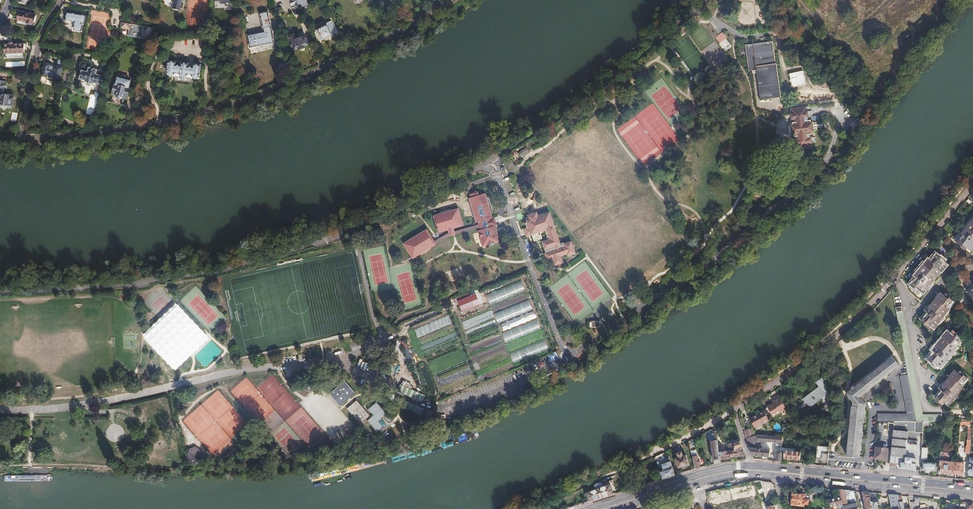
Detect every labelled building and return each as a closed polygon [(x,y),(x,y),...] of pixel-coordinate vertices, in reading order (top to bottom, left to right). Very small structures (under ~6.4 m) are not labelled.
[(170,0),(172,3),(173,3),(172,8),(173,8),(178,9),(180,0),(170,0)] [(295,0),(289,0),(293,10),(299,8),(298,7),(295,0)] [(263,31),(248,35),(250,48),(275,42),(268,11),(259,13),(263,31)] [(18,12),(17,20),(26,22),(26,23),(32,24),(32,23),(33,24),(35,15),(18,12)] [(69,12),(68,19),(77,21),(76,28),(83,30),(85,22),(83,22),(84,15),(69,12)] [(142,26),(121,22),(120,28),(128,29),(127,36),(140,39),(142,26)] [(326,26),(315,31),(320,40),(335,33),(332,28),(333,28),(330,22),(325,24),(326,26)] [(715,38),(725,52),(733,46),(723,32),(715,38)] [(293,35),(289,37),(292,45),(291,46),(292,48),(293,48),(294,50),(298,49),(299,50),(305,48),(304,47),(308,45),(305,37),(299,39),(298,35),(294,36),(293,35)] [(751,73),(758,72),(765,100),(787,95),(779,63),(777,63),(772,42),(745,48),(751,73)] [(22,43),(3,46),(5,56),(23,52),(22,43)] [(53,82),(58,83),(60,77),(62,71),(64,61),(57,60),(56,66),(56,67),(55,71),(52,70),(52,69),(52,68),(52,67),(51,66),(51,65),(45,63),(44,64),(42,70),(43,71),(41,77),(46,79),(46,81),(53,83),(53,82)] [(79,71),(81,71),(81,70),(87,72),(88,67),(86,66),(87,63),(83,62),(81,61),(79,67),(80,68),(79,71)] [(169,61),(167,74),(169,76),(171,76),(174,74),(174,73),(179,74),(179,75),(181,77),(183,78),(186,76),(187,75),(192,76),(192,77),(194,79),(196,79),(199,78),(200,65),(193,64),(193,63),(188,62),(188,64),(181,63),(181,61),(176,61),(175,62),(169,61)] [(81,70),(81,71),(79,79),(85,81),(85,82),(93,84),(93,83),(99,84),(101,77),(101,76),(95,74),(97,70),(94,69),(92,68),(88,67),(87,72),(81,70)] [(101,76),(101,77),(103,77),(104,74),(105,74),(107,68),(101,67),(100,70),(97,70),(95,74),(101,76)] [(793,87),(807,84),(804,70),(790,73),(793,87)] [(115,83),(113,93),(110,103),(120,106),(120,104),(126,105),(128,99),(126,98),(126,97),(127,96),(128,92),(129,87),(128,87),(130,80),(118,77),(116,84),(115,83)] [(0,84),(0,103),(2,104),(1,107),(6,108),(7,105),(11,106),(14,97),(12,96),(2,94),(4,87),(5,88),(6,85),(0,84)] [(2,94),(12,96),(13,94),(5,92),(6,89),(7,90),(8,85),(6,85),(5,88),(4,87),(2,94)] [(819,129),(821,128),(818,114),(816,115),(815,112),(817,111),(816,106),(813,106),(812,102),(797,105),(799,110),(798,110),(799,115),(800,115),(801,119),(800,119),(800,121),(798,122),(800,131),(803,130),(803,132),(804,132),(805,136),(804,136),(805,141),(806,141),(807,146),(822,142),(821,138),(823,137),(822,131),(820,132),(819,129)] [(481,243),(485,242),(488,244),(491,243),(493,240),(496,239),(487,210),(490,209),(486,195),(483,196),(482,191),(476,193),(476,192),(473,192),(474,194),(473,194),(472,191),(467,192),(468,196),(467,196),(468,200),(466,201),(470,215),(472,214),(474,220),(476,219),(477,222),(478,225),(479,228),(477,228),(481,243)] [(440,213),(433,215),(437,228),(444,226),(444,225),(450,223),(451,224),(459,222),(454,208),(447,210),(447,209),(440,211),(440,213)] [(551,228),(545,211),(534,215),(533,210),(525,213),(525,215),(522,216),(524,221),(522,221),(524,227),(526,226),(528,233),(531,239),(539,236),(538,233),(535,233),(534,230),(542,227),(544,233),(546,232),(550,244),(557,242),(551,228)] [(452,229),(451,226),(451,225),(451,224),(450,223),(444,225),(444,226),(445,227),(447,231),(432,239),(434,242),(448,234),(478,225),(477,222),(452,229)] [(971,253),(972,251),(972,222),(962,235),(964,237),(958,244),(966,251),(967,249),(971,253)] [(411,238),(404,242),(411,254),(418,250),(419,251),(427,247),(425,244),(428,243),(425,239),(429,237),(424,230),(418,233),(419,235),(412,239),(411,238)] [(545,237),(539,240),(542,247),(548,245),(545,237)] [(567,239),(561,242),(565,253),(571,250),(567,239)] [(548,249),(541,251),(544,259),(549,257),(551,263),(559,260),(556,254),(562,252),(559,244),(552,247),(554,254),(550,255),(548,249)] [(919,290),(923,293),(931,284),(930,284),(940,272),(941,272),(946,266),(943,263),(944,261),(936,254),(930,262),(928,260),(914,276),(916,278),(910,285),(918,292),(919,290)] [(461,267),(445,272),(448,282),(464,277),(461,267)] [(490,303),(526,292),(523,282),(487,293),(490,303)] [(930,325),(934,329),(938,323),(949,310),(946,308),(953,300),(945,294),(943,296),(939,293),(934,299),(935,299),(927,308),(928,308),(924,312),(926,313),(920,320),(929,327),(930,325)] [(498,321),(534,310),(531,301),(495,312),(498,321)] [(598,316),(590,317),(592,324),(600,322),(598,316)] [(538,319),(503,332),(506,342),(542,329),(538,319)] [(937,364),(940,368),(945,362),(956,349),(953,347),(960,340),(952,333),(951,335),(946,331),(941,337),(942,338),(934,346),(935,347),(932,351),(933,352),(927,359),(935,366),(937,364)] [(546,339),(510,352),(514,361),(549,348),(546,339)] [(846,455),(859,457),(865,404),(859,396),(899,366),(892,357),(845,393),(853,403),(852,406),(851,406),(846,455)] [(944,404),(948,407),(953,401),(952,400),(963,388),(961,386),(967,379),(959,372),(957,373),(953,370),(948,376),(949,376),(941,385),(942,386),(939,389),(941,391),(934,398),(943,405),(944,404)] [(878,414),(878,421),(894,421),(916,421),(907,375),(900,376),(907,414),(878,414)] [(345,381),(330,392),(340,406),(355,394),(345,381)] [(818,414),(821,418),(830,411),(829,409),(832,407),(829,402),(827,404),(822,397),(824,395),(818,387),(813,391),(815,394),(805,400),(809,406),(819,399),(826,409),(818,414)] [(405,395),(421,401),(424,393),(407,388),(405,395)] [(772,417),(785,409),(779,398),(774,401),(775,402),(766,407),(772,417)] [(370,415),(358,400),(347,408),(359,423),(370,415)] [(407,408),(422,415),(425,408),(419,406),(420,404),(411,400),(407,408)] [(373,415),(368,419),(377,432),(384,427),(378,420),(385,414),(376,402),(368,408),(373,415)] [(806,402),(799,407),(803,412),(808,408),(809,407),(806,402)] [(749,419),(755,428),(758,426),(759,426),(768,421),(763,410),(758,413),(759,414),(749,419)] [(893,430),(889,467),(915,470),(916,463),(915,463),(915,458),(905,457),(908,431),(893,430)] [(719,452),(717,441),(716,441),(712,431),(710,432),(711,434),(708,435),(707,436),(709,441),(710,442),(714,464),(721,463),(720,459),(719,452)] [(757,434),(746,438),(749,448),(762,449),(760,441),(757,434)] [(778,436),(757,434),(760,441),(782,443),(782,437),(778,436)] [(917,436),(916,441),(908,440),(908,445),(910,445),(909,451),(916,451),(917,447),(921,448),(922,436),(917,436)] [(745,455),(740,441),(739,441),(738,439),(734,441),(734,443),(728,444),(729,451),(731,450),(731,452),(732,452),(733,457),(744,455),(745,455)] [(733,457),(732,452),(731,452),(731,450),(729,451),(728,444),(726,442),(727,451),(719,452),(720,459),(725,458),(726,459),(728,459),(729,458),(733,457)] [(185,447),(183,456),(191,463),(199,459),(201,450),(194,444),(185,447)] [(688,465),(685,455),(682,456),(679,446),(675,448),(678,457),(675,458),(678,468),(688,465)] [(822,461),(828,461),(829,446),(817,446),(816,459),(822,459),(822,461)] [(876,447),(874,459),(886,460),(887,448),(876,447)] [(749,448),(751,455),(769,456),(769,449),(762,449),(749,448)] [(782,449),(782,451),(782,453),(784,453),(784,458),(800,460),(801,453),(794,452),(795,450),(782,449)] [(674,475),(669,459),(665,460),(663,453),(655,457),(662,479),(668,477),(674,475)] [(698,460),(696,454),(691,456),(695,469),(700,467),(699,464),(699,463),(698,460)] [(922,470),(935,471),(936,463),(922,462),(922,470)] [(939,462),(938,466),(940,466),(939,473),(954,474),(955,464),(939,462)] [(963,465),(955,464),(954,474),(962,475),(963,467),(963,465)] [(767,501),(761,481),(755,481),(757,490),(759,497),(761,502),(767,501)] [(601,497),(613,493),(610,484),(603,487),(601,483),(600,482),(595,484),(595,486),(596,490),(586,493),(589,501),(601,497)] [(857,508),(859,508),(856,492),(846,491),(838,490),(840,497),(843,508),(857,508)] [(870,499),(869,493),(862,492),(865,508),(872,508),(870,499)] [(792,494),(791,505),(804,507),(805,495),(792,494)] [(898,495),(889,495),(891,508),(892,508),(901,508),(898,495)] [(840,497),(828,500),(830,508),(838,507),(838,508),(843,508),(840,497)] [(878,506),(879,505),(880,504),(879,501),(878,501),(878,500),(873,502),(873,499),(870,499),(872,508),(878,508),(878,506)]
